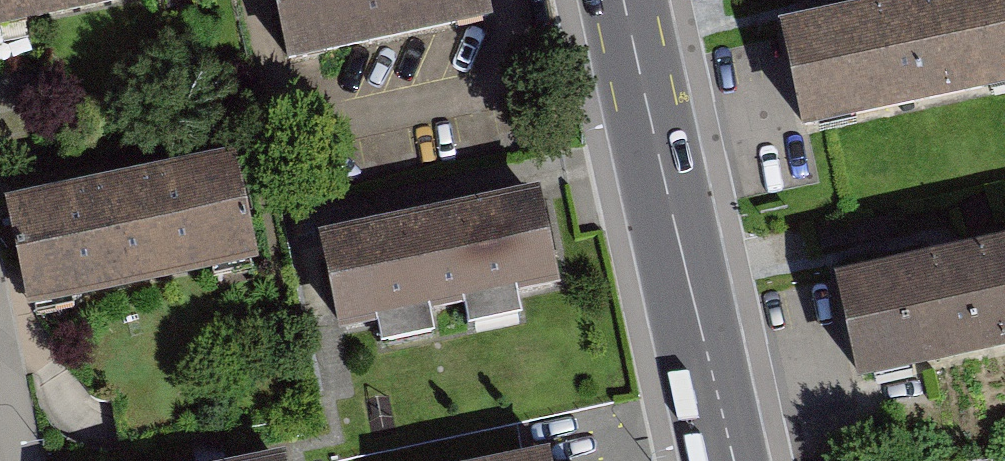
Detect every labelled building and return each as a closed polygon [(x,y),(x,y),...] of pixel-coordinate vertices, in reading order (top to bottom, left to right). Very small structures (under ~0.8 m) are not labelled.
[(110,0),(0,0),(0,21),(110,0)] [(287,53),(488,12),(485,0),(276,0),(287,53)] [(780,30),(804,137),(1004,91),(1004,0),(912,0),(780,30)] [(0,195),(0,197),(20,299),(254,254),(234,150),(0,195)] [(537,194),(317,239),(335,327),(555,282),(537,194)] [(833,281),(858,388),(1004,355),(1004,243),(833,281)] [(477,343),(527,331),(522,310),(472,322),(477,343)]
